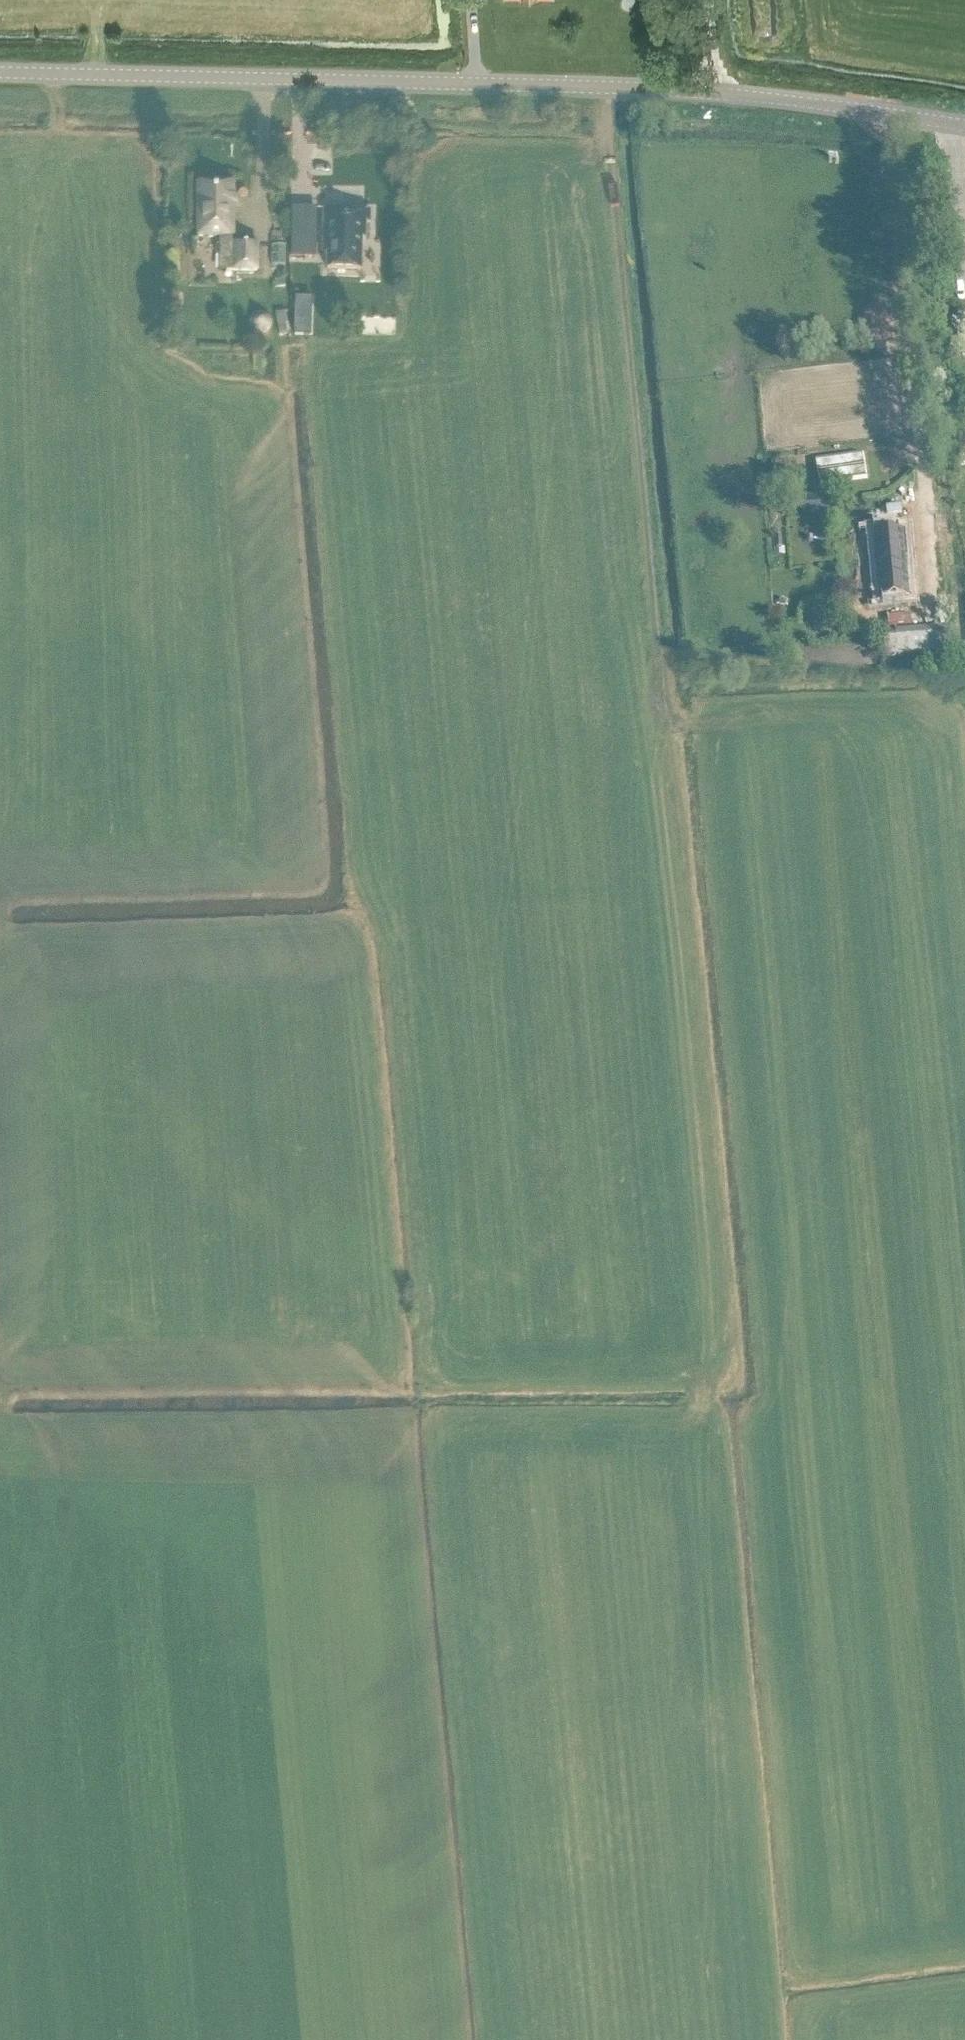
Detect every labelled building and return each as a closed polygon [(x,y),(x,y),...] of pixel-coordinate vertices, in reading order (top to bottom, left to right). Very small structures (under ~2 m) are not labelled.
[(219,270),(257,269),(257,243),(232,243),(232,235),(233,235),(232,205),(233,195),(233,181),(197,182),(198,236),(218,236),(219,270)] [(369,222),(369,210),(324,210),(323,252),(327,252),(327,269),(360,269),(360,238),(365,238),(365,222),(369,222)] [(308,254),(309,229),(297,229),(296,254),(308,254)] [(293,339),(312,339),(311,301),(293,301),(293,339)] [(271,324),(271,321),(271,318),(269,315),(268,313),(266,312),(264,311),(262,310),(258,310),(256,310),(253,312),(251,314),(249,316),(248,318),(248,320),(248,323),(248,325),(249,327),(250,330),(253,332),(255,333),(257,334),(260,334),(263,334),(265,332),(268,331),(270,328),(271,326),(271,324)] [(818,489),(864,485),(861,459),(815,463),(818,489)] [(803,498),(804,515),(829,514),(828,496),(803,498)] [(900,535),(874,537),(876,568),(880,567),(882,596),(905,594),(906,594),(901,534),(900,535)] [(949,653),(947,627),(884,633),(887,659),(949,653)] [(941,669),(927,670),(929,683),(942,682),(941,669)]
